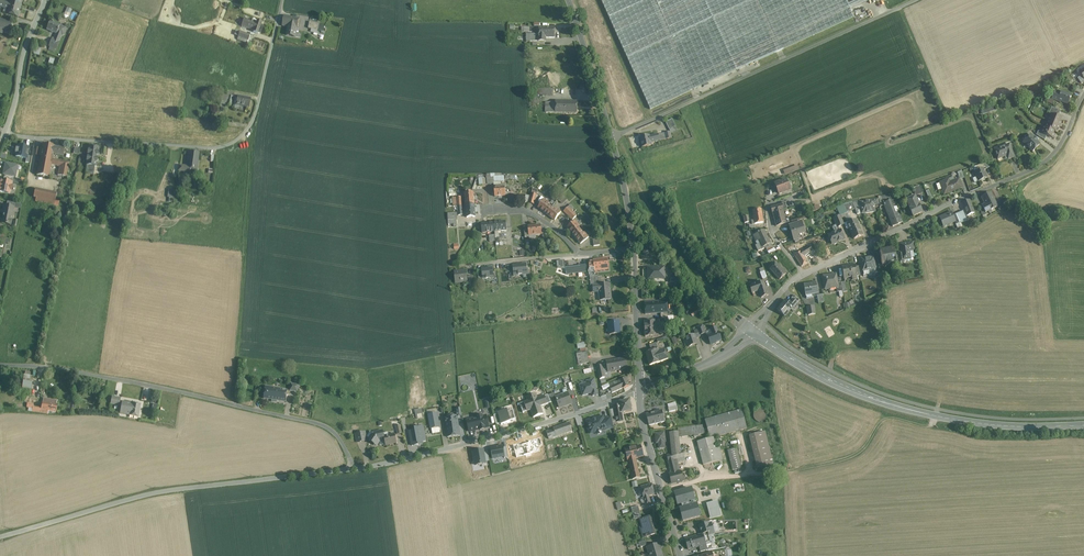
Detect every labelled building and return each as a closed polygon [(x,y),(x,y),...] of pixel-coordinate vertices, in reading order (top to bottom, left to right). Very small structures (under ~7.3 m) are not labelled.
[(627,57),(713,18),(705,0),(601,0),(627,57)] [(627,57),(650,109),(854,17),(846,0),(752,0),(713,18),(627,57)] [(713,18),(752,0),(705,0),(713,18)] [(9,4),(0,2),(0,8),(7,10),(6,14),(18,17),(20,6),(9,4)] [(64,14),(68,16),(72,9),(67,7),(64,14)] [(299,19),(284,16),(282,25),(288,26),(297,28),(299,19)] [(0,19),(0,32),(9,34),(12,22),(0,19)] [(257,21),(256,22),(252,20),(252,22),(244,19),(241,26),(253,30),(253,32),(258,33),(262,22),(257,21)] [(59,25),(52,22),(53,22),(52,21),(52,22),(50,21),(46,30),(56,34),(54,39),(59,41),(61,35),(62,35),(64,34),(66,30),(65,28),(59,26),(59,25)] [(319,24),(310,22),(308,28),(311,29),(318,30),(319,24)] [(297,28),(288,26),(287,35),(295,36),(297,28)] [(252,39),(249,38),(250,35),(240,31),(236,41),(240,42),(240,41),(250,44),(252,39)] [(542,32),(542,34),(539,34),(539,41),(545,41),(545,38),(555,38),(555,32),(542,32)] [(54,39),(52,38),(49,46),(56,48),(59,41),(54,39)] [(1022,94),(1023,98),(1034,95),(1032,90),(1022,94)] [(1060,94),(1054,92),(1052,98),(1057,101),(1060,94)] [(1071,95),(1061,92),(1060,94),(1057,101),(1060,102),(1061,101),(1067,104),(1071,95)] [(227,96),(222,95),(220,104),(227,105),(229,96),(227,96)] [(250,99),(238,96),(236,105),(249,107),(250,99)] [(565,101),(555,101),(555,102),(551,102),(551,112),(565,113),(565,101)] [(577,102),(565,101),(565,113),(577,113),(577,102)] [(1058,117),(1051,114),(1050,115),(1048,121),(1059,126),(1061,122),(1059,122),(1061,119),(1058,117)] [(671,119),(665,122),(668,129),(670,129),(675,127),(675,126),(671,119)] [(1059,126),(1048,121),(1045,127),(1054,131),(1055,132),(1056,129),(1058,129),(1059,126)] [(1054,131),(1045,127),(1044,127),(1041,133),(1046,136),(1053,138),(1054,134),(1053,134),(1054,131)] [(1046,136),(1041,133),(1038,131),(1036,135),(1044,140),(1046,136)] [(650,135),(640,137),(642,147),(652,145),(651,142),(650,136),(650,135)] [(1030,136),(1023,143),(1032,152),(1039,145),(1030,136)] [(43,144),(37,175),(49,177),(51,165),(52,159),(53,154),(54,146),(43,144)] [(29,148),(17,145),(15,156),(27,158),(29,148)] [(1009,145),(994,150),(997,159),(1006,156),(1008,160),(1014,158),(1009,145)] [(64,148),(58,147),(58,148),(55,147),(55,146),(54,146),(53,154),(63,156),(64,148)] [(99,147),(88,146),(87,157),(97,158),(99,147)] [(199,153),(189,151),(187,166),(179,165),(179,170),(196,173),(199,153)] [(97,158),(87,157),(86,165),(87,165),(95,166),(96,166),(97,158)] [(69,162),(52,159),(51,165),(59,166),(58,175),(67,177),(69,162)] [(17,165),(6,163),(3,174),(15,176),(17,167),(17,165)] [(95,166),(87,165),(86,173),(94,174),(95,166)] [(783,170),(785,174),(799,169),(798,165),(783,170)] [(983,169),(974,172),(976,177),(973,179),(975,183),(978,182),(987,178),(983,169)] [(1,180),(0,184),(0,183),(0,191),(9,193),(10,190),(11,190),(12,186),(11,186),(12,182),(3,181),(1,180)] [(948,180),(940,183),(944,194),(962,188),(959,180),(953,182),(950,184),(948,180)] [(786,181),(776,185),(780,195),(790,190),(786,181)] [(500,182),(494,182),(494,184),(494,186),(494,197),(505,196),(505,187),(501,187),(500,182)] [(919,187),(912,189),(915,197),(922,194),(919,187)] [(57,193),(35,189),(33,197),(36,198),(55,201),(57,193)] [(991,192),(981,197),(984,204),(982,206),(985,213),(986,213),(998,206),(991,192)] [(473,193),(464,194),(465,206),(474,205),(473,193)] [(891,196),(878,198),(878,202),(880,201),(881,207),(883,206),(883,205),(884,205),(884,204),(889,201),(893,199),(891,196)] [(915,197),(906,201),(909,209),(909,210),(913,218),(922,213),(919,206),(918,206),(915,197)] [(544,199),(538,208),(546,214),(551,207),(552,207),(548,205),(550,203),(547,202),(548,202),(544,199)] [(970,200),(962,203),(967,216),(974,213),(970,200)] [(859,201),(851,203),(855,210),(857,215),(862,214),(860,204),(859,201)] [(878,201),(860,204),(862,214),(875,212),(873,206),(879,205),(878,201)] [(894,214),(889,201),(884,204),(884,205),(883,205),(883,206),(884,206),(893,227),(899,225),(894,214)] [(851,203),(843,206),(846,214),(855,210),(851,203)] [(6,206),(4,205),(2,213),(4,214),(2,223),(11,225),(14,207),(6,206)] [(474,205),(465,206),(466,217),(475,217),(474,205)] [(843,206),(836,208),(840,216),(846,214),(843,206)] [(557,212),(551,207),(546,214),(555,221),(561,212),(558,210),(557,212)] [(761,210),(753,211),(755,225),(764,223),(761,210)] [(783,211),(773,214),(775,223),(785,221),(785,220),(783,211)] [(963,211),(956,215),(956,216),(959,223),(967,220),(963,211)] [(950,212),(939,217),(944,228),(955,223),(956,223),(953,218),(950,212)] [(899,213),(894,214),(899,225),(903,223),(899,213)] [(840,217),(834,219),(837,228),(843,225),(840,217)] [(578,224),(575,221),(567,228),(574,236),(581,230),(576,225),(578,224)] [(856,221),(847,224),(854,240),(862,236),(856,221)] [(493,223),(494,231),(506,230),(505,222),(493,223)] [(493,223),(481,224),(482,233),(494,231),(493,223)] [(802,223),(789,227),(793,241),(799,239),(797,234),(804,232),(802,223)] [(540,225),(528,227),(529,235),(529,237),(529,239),(536,238),(535,235),(541,234),(540,225)] [(585,235),(581,230),(574,236),(581,244),(589,237),(586,234),(585,235)] [(764,231),(759,234),(758,234),(754,236),(756,242),(759,240),(766,237),(764,231)] [(840,231),(836,233),(834,232),(832,233),(831,235),(829,236),(829,237),(830,241),(832,242),(833,244),(834,245),(837,244),(838,242),(842,240),(843,241),(844,240),(840,231)] [(766,237),(759,240),(756,242),(755,242),(757,246),(758,245),(761,251),(765,249),(768,247),(767,246),(770,244),(766,237)] [(913,244),(901,246),(902,253),(903,261),(910,260),(909,252),(914,251),(913,244)] [(809,246),(801,252),(800,252),(794,256),(801,267),(808,263),(804,257),(813,251),(809,246)] [(894,250),(880,252),(882,268),(888,267),(887,265),(896,263),(896,265),(897,265),(894,250)] [(874,257),(860,259),(863,272),(874,270),(876,270),(875,267),(874,257)] [(593,260),(589,261),(589,268),(588,271),(588,273),(589,276),(590,276),(595,276),(595,275),(595,274),(595,273),(594,272),(594,270),(608,269),(607,258),(593,260)] [(526,264),(513,265),(514,274),(527,273),(526,264)] [(777,264),(770,270),(780,280),(786,274),(777,264)] [(579,266),(564,267),(565,274),(579,273),(579,266)] [(855,266),(842,268),(844,279),(852,278),(857,277),(855,268),(855,266)] [(481,268),(482,279),(494,278),(492,267),(481,268)] [(664,267),(648,267),(648,279),(649,280),(653,280),(654,279),(654,277),(665,276),(664,267)] [(466,270),(454,271),(455,283),(467,282),(466,270)] [(836,275),(823,277),(825,290),(837,288),(838,288),(838,284),(836,275)] [(595,276),(590,276),(590,287),(594,286),(594,285),(598,285),(597,276),(595,276)] [(760,282),(756,284),(756,285),(755,285),(755,284),(754,285),(755,285),(750,287),(752,293),(759,291),(758,290),(766,287),(764,282),(760,283),(760,282)] [(816,283),(804,286),(806,296),(818,294),(816,283)] [(598,285),(594,285),(594,286),(595,292),(599,291),(600,299),(611,298),(609,284),(598,285)] [(766,287),(758,290),(759,291),(761,298),(768,295),(765,288),(766,287)] [(785,300),(782,304),(782,305),(777,311),(785,317),(791,310),(792,312),(795,309),(794,308),(790,304),(789,304),(785,300)] [(657,301),(645,302),(645,314),(658,313),(657,301)] [(668,301),(657,301),(658,313),(661,313),(668,313),(668,301)] [(814,306),(807,308),(808,316),(816,314),(814,306)] [(690,314),(691,316),(700,309),(698,308),(690,314)] [(664,323),(659,323),(659,320),(655,321),(656,332),(664,332),(664,323)] [(655,321),(644,321),(645,337),(656,336),(656,332),(655,321)] [(616,322),(608,323),(609,335),(620,334),(619,322),(616,322)] [(702,325),(696,327),(697,330),(699,336),(705,333),(702,325)] [(716,327),(710,329),(712,335),(708,336),(711,344),(721,341),(718,333),(716,327)] [(695,335),(690,337),(690,336),(689,337),(686,338),(690,347),(698,344),(695,335)] [(585,342),(578,344),(579,352),(586,351),(585,342)] [(656,343),(650,345),(652,351),(658,349),(656,343)] [(652,351),(646,353),(650,365),(660,362),(668,359),(665,349),(659,351),(658,349),(652,351)] [(587,352),(576,354),(579,365),(589,363),(587,352)] [(625,358),(616,360),(618,370),(627,369),(625,358)] [(616,360),(606,362),(608,372),(611,372),(618,370),(616,360)] [(608,372),(606,362),(602,363),(603,366),(605,378),(612,377),(611,372),(608,372)] [(603,366),(597,367),(600,379),(605,378),(603,366)] [(30,382),(31,375),(24,375),(23,388),(32,388),(33,382),(30,382)] [(616,382),(617,383),(610,387),(611,392),(612,393),(623,388),(629,386),(625,378),(616,382)] [(586,383),(579,385),(582,396),(591,394),(592,397),(598,395),(593,379),(586,381),(586,383)] [(298,385),(291,384),(290,391),(297,392),(298,385)] [(288,390),(266,387),(264,399),(286,402),(288,390)] [(554,393),(548,395),(551,403),(557,401),(556,399),(554,393)] [(564,395),(561,396),(561,397),(556,399),(557,401),(559,408),(571,403),(568,393),(564,395)] [(536,394),(526,398),(527,401),(519,404),(522,413),(530,410),(533,418),(543,414),(541,407),(548,405),(545,396),(538,398),(536,394)] [(120,398),(112,396),(110,404),(119,405),(120,398)] [(629,401),(620,403),(620,405),(622,413),(632,411),(629,401)] [(57,405),(43,402),(42,409),(41,410),(48,411),(56,412),(57,405)] [(140,405),(123,402),(121,413),(138,416),(140,405)] [(620,405),(613,407),(616,423),(623,421),(622,413),(620,405)] [(414,410),(416,419),(423,418),(421,409),(414,410)] [(497,414),(494,415),(496,424),(500,423),(500,426),(512,423),(511,420),(515,419),(513,410),(509,411),(508,409),(496,412),(497,414)] [(760,409),(759,410),(757,410),(756,411),(755,412),(755,413),(754,414),(754,415),(754,417),(754,418),(754,419),(755,420),(756,421),(757,422),(758,422),(760,423),(761,423),(762,422),(763,422),(764,421),(765,420),(766,419),(767,418),(767,417),(767,416),(767,414),(766,413),(766,412),(765,411),(764,410),(762,410),(761,410),(760,409)] [(662,410),(646,414),(649,425),(665,422),(662,410)] [(742,410),(705,420),(710,438),(714,437),(747,428),(742,410)] [(437,413),(428,414),(430,429),(439,427),(437,413)] [(480,414),(477,415),(477,416),(477,418),(466,420),(469,431),(480,429),(480,430),(484,429),(484,428),(489,427),(486,416),(482,417),(482,415),(480,414)] [(457,416),(444,418),(447,437),(460,435),(457,416)] [(603,417),(587,421),(588,426),(587,427),(588,430),(589,431),(590,434),(595,433),(596,434),(598,435),(600,434),(601,432),(601,431),(606,430),(604,420),(603,417)] [(610,419),(604,420),(606,430),(612,428),(610,419)] [(569,423),(553,428),(554,430),(557,437),(572,432),(569,423)] [(414,430),(408,431),(411,447),(423,445),(423,443),(426,442),(424,426),(414,428),(414,430)] [(703,426),(677,429),(678,432),(678,438),(693,436),(693,438),(696,437),(696,436),(704,435),(703,426)] [(554,430),(546,432),(549,439),(557,437),(554,430)] [(381,431),(373,433),(368,440),(376,446),(379,442),(384,440),(384,436),(384,435),(382,436),(381,431)] [(365,432),(355,434),(357,443),(366,441),(365,432)] [(678,432),(669,433),(672,454),(675,453),(681,452),(678,438),(678,432)] [(765,432),(749,436),(757,468),(773,464),(765,432)] [(664,433),(655,434),(656,443),(658,443),(659,448),(665,448),(664,442),(665,442),(664,433)] [(395,435),(388,436),(388,435),(384,436),(384,440),(386,446),(397,444),(395,435)] [(710,438),(697,442),(703,466),(719,462),(714,437),(710,438)] [(640,446),(625,450),(628,461),(636,459),(643,457),(640,446)] [(737,448),(727,450),(733,470),(742,468),(737,448)] [(681,452),(675,453),(677,459),(685,457),(683,451),(681,452)] [(672,454),(667,455),(671,474),(680,472),(677,459),(675,453),(672,454)] [(636,459),(629,461),(633,480),(640,478),(636,459)] [(671,474),(669,475),(672,484),(677,483),(678,483),(682,482),(683,481),(685,480),(683,475),(682,475),(681,472),(680,472),(671,474)] [(651,484),(641,487),(646,505),(651,504),(648,496),(654,494),(651,484)] [(691,489),(675,493),(678,505),(681,504),(683,509),(680,509),(683,521),(700,516),(696,505),(693,506),(692,501),(694,500),(691,489)] [(719,507),(711,510),(712,515),(720,513),(719,507)] [(639,510),(632,512),(634,519),(641,517),(639,510)] [(651,516),(641,519),(644,530),(642,531),(644,538),(656,534),(651,516)] [(708,524),(699,526),(701,531),(702,534),(703,534),(708,532),(709,535),(714,533),(714,531),(715,530),(713,526),(712,526),(711,523),(708,524)] [(702,534),(685,539),(688,550),(698,547),(705,545),(706,545),(705,541),(703,534),(702,534)] [(647,547),(650,555),(649,555),(650,555),(651,555),(662,555),(658,544),(647,547)]
